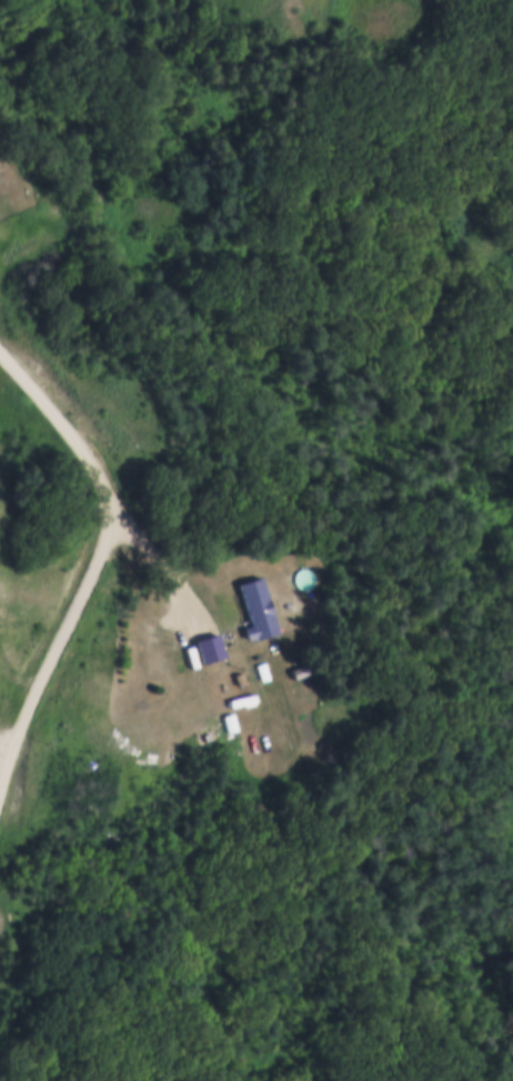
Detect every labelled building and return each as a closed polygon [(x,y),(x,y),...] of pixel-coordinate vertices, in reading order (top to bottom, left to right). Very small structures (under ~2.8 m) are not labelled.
[(238,580),(261,573),(278,630),(249,639),(245,625),(251,623),(238,580)] [(194,638),(218,630),(224,653),(201,660),(194,638)] [(255,662),(266,659),(271,677),(261,679),(255,662)] [(233,672),(242,669),(247,681),(237,684),(233,672)] [(202,721),(209,719),(211,729),(205,730),(202,721)]
